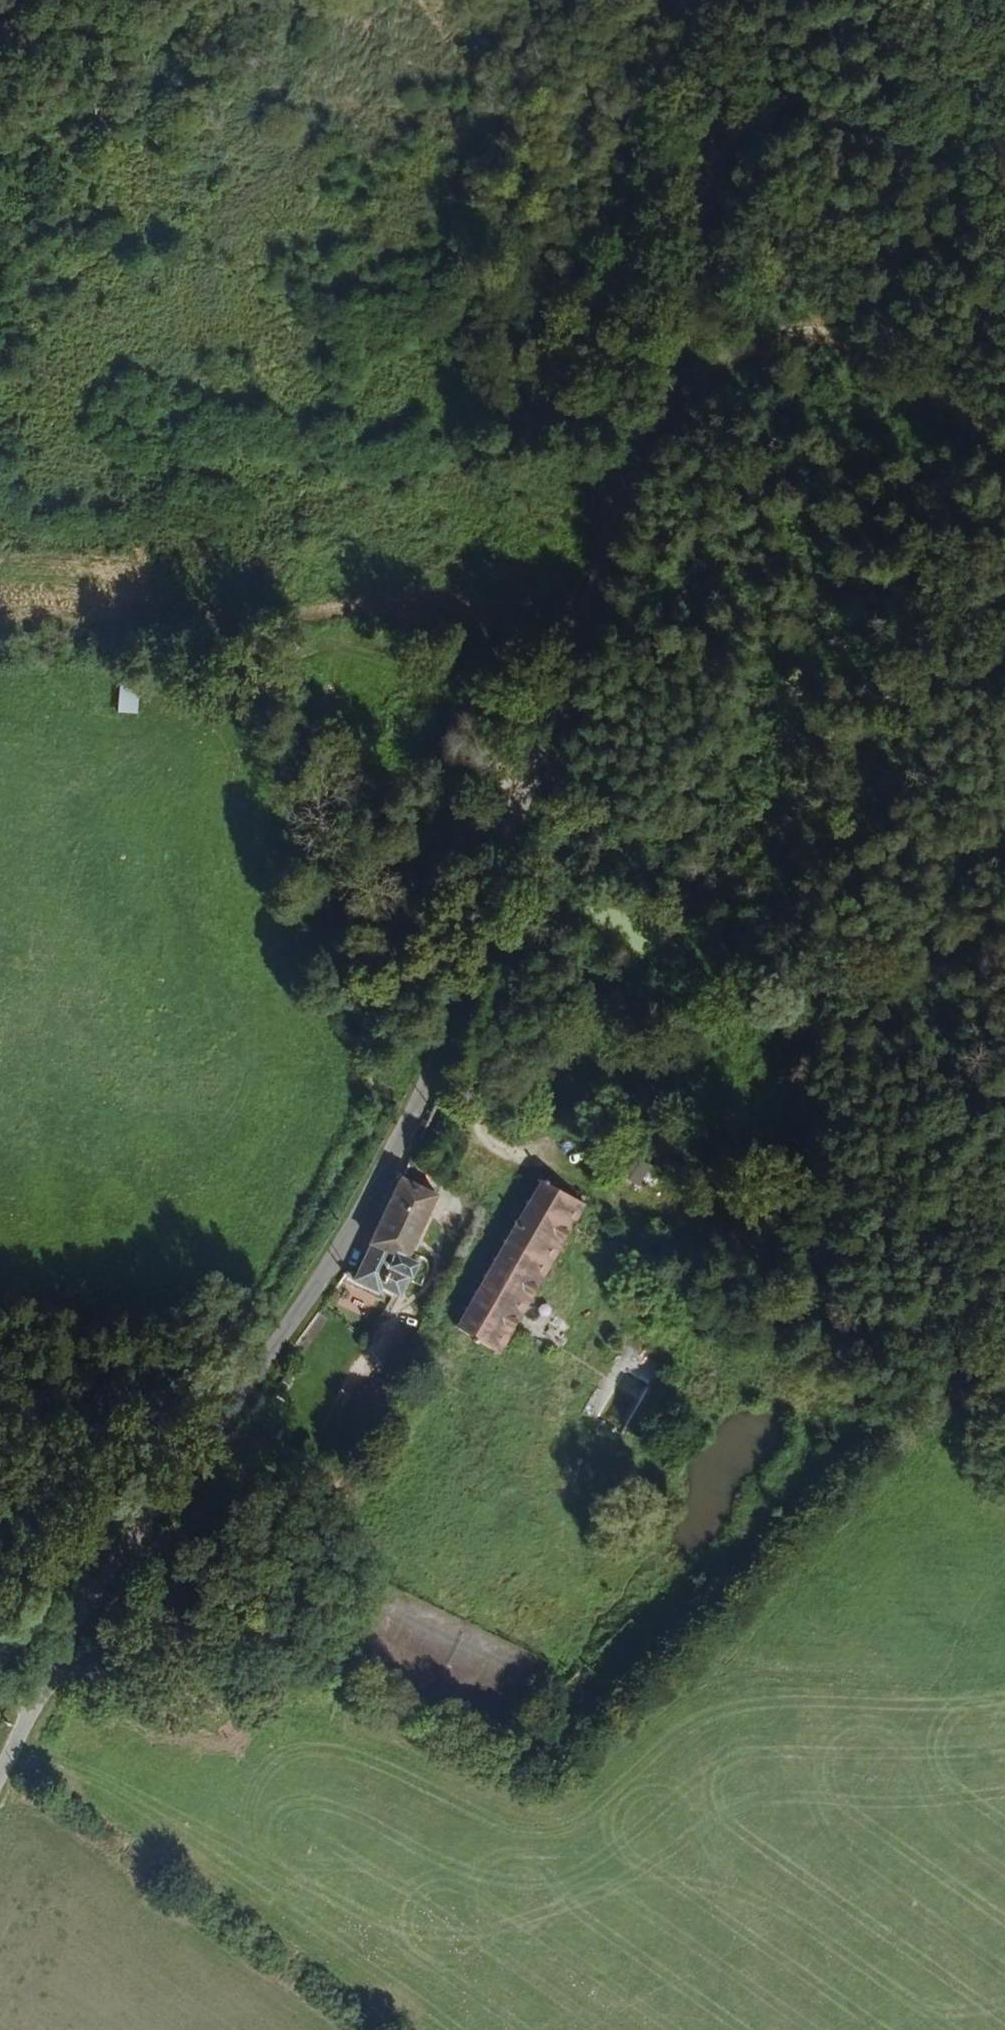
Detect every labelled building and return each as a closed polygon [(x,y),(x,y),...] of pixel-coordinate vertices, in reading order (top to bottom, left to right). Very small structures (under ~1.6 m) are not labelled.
[(120,713),(139,714),(140,684),(121,683),(120,713)] [(544,1180),(478,1295),(462,1325),(501,1350),(590,1206),(544,1180)] [(441,1203),(398,1183),(356,1287),(397,1296),(404,1298),(421,1271),(411,1267),(441,1203)]
